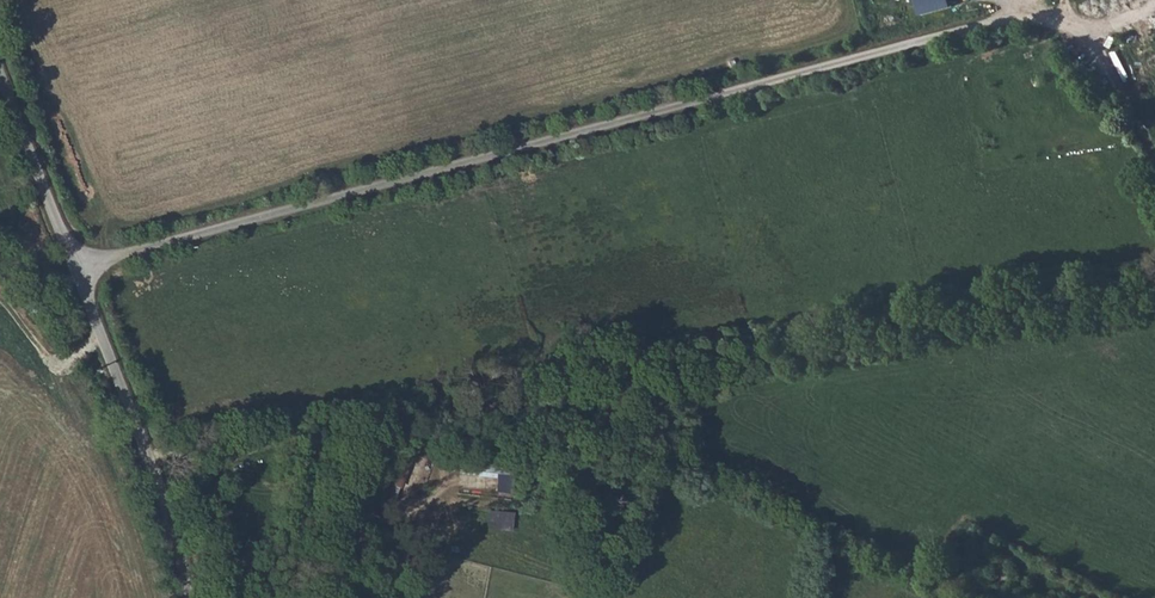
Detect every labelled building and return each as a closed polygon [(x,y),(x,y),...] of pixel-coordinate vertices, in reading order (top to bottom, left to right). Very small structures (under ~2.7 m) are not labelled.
[(920,15),(953,7),(951,0),(917,0),(920,15)] [(460,459),(458,474),(503,478),(504,463),(460,459)] [(393,494),(371,492),(370,498),(390,505),(393,494)] [(511,531),(512,511),(487,510),(487,530),(511,531)]
